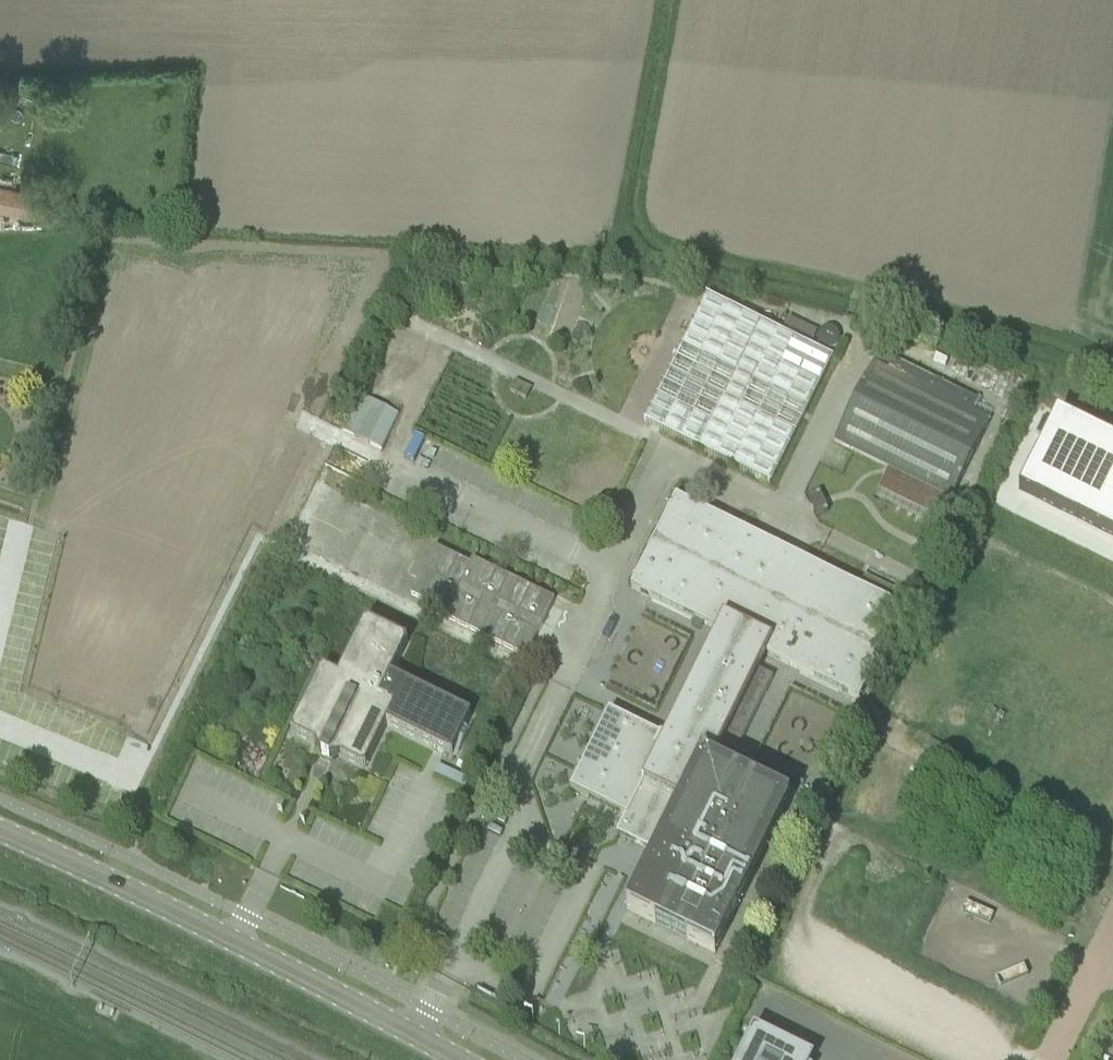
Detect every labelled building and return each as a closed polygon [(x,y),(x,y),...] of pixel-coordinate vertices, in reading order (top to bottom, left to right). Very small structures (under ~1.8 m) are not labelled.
[(0,191),(0,212),(34,218),(39,193),(1,186),(0,191)] [(770,485),(780,466),(833,358),(708,297),(645,424),(770,485)] [(952,500),(962,481),(991,420),(874,363),(835,443),(952,500)] [(344,433),(383,450),(399,413),(359,397),(344,433)] [(1057,414),(1018,492),(1112,539),(1112,441),(1057,414)] [(609,712),(599,733),(571,790),(626,817),(618,835),(635,843),(637,838),(658,848),(627,911),(716,955),(791,801),(705,760),(713,745),(736,757),(774,679),(751,668),(758,652),(860,702),(904,610),(802,560),(799,565),(789,560),(792,555),(676,498),(656,539),(664,543),(660,552),(652,548),(632,589),(717,632),(664,739),(609,712)] [(527,584),(445,542),(415,601),(496,643),(499,637),(535,654),(559,608),(524,590),(527,584)] [(408,643),(366,623),(338,679),(323,671),(292,735),(315,747),(318,742),(343,755),(341,759),(365,771),(387,726),(452,758),(471,717),(391,678),(408,643)] [(815,1059),(754,1029),(739,1059),(814,1059),(815,1059)]
